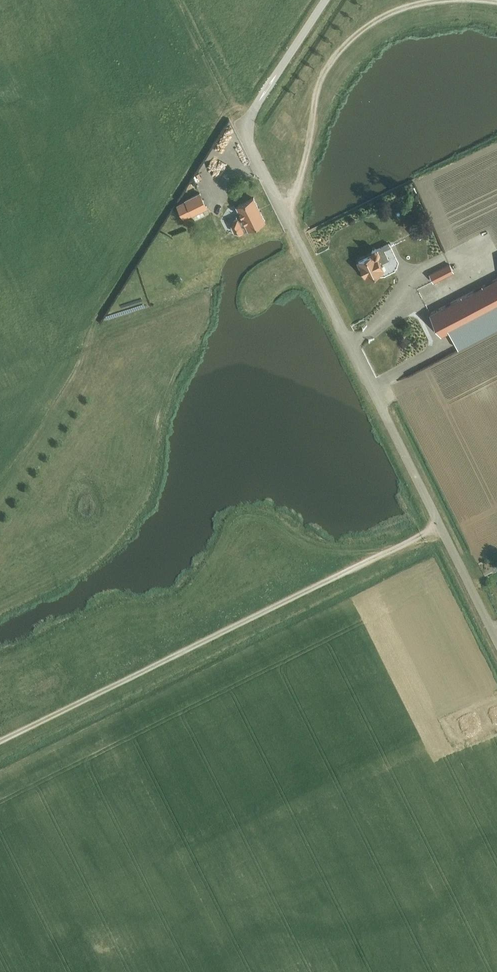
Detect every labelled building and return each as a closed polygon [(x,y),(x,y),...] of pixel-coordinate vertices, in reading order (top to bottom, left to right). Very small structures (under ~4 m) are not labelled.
[(192,214),(207,207),(200,193),(185,200),(192,214)] [(265,221),(254,198),(237,206),(242,216),(234,220),(232,225),(235,232),(241,233),(265,221)] [(313,235),(319,233),(318,227),(311,228),(313,235)] [(414,237),(425,238),(425,229),(415,228),(414,237)] [(384,249),(390,246),(389,243),(373,251),(375,254),(359,261),(366,278),(383,270),(380,263),(388,259),(384,249)] [(430,275),(433,281),(453,271),(450,265),(430,275)] [(450,331),(459,348),(496,328),(496,279),(430,314),(441,335),(450,331)]
